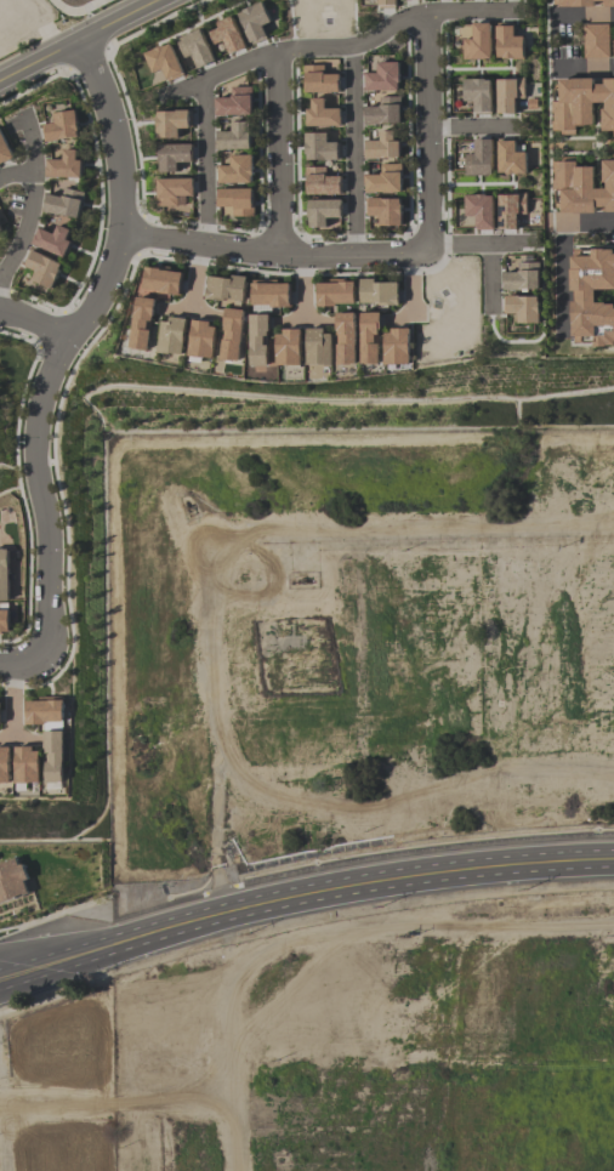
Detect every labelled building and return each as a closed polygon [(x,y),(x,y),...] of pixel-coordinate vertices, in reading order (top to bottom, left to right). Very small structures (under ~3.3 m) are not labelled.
[(267,36),(263,29),(273,25),(262,2),(237,13),(251,43),(267,36)] [(224,41),(229,54),(245,48),(232,16),(216,23),(218,28),(209,32),(214,45),(224,41)] [(463,59),(490,59),(489,23),(472,23),(472,38),(462,38),(463,59)] [(608,24),(582,25),(583,58),(608,58),(608,24)] [(523,37),(513,36),(513,26),(496,26),(496,58),(523,59),(523,37)] [(176,38),(183,60),(193,56),(197,68),(214,61),(202,29),(176,38)] [(144,53),(152,73),(162,69),(167,81),(184,74),(170,42),(144,53)] [(340,126),(339,108),(332,108),(332,93),(339,92),(339,73),(335,73),(335,61),(324,61),(324,65),(304,65),(304,93),(311,93),(311,109),(305,109),(305,127),(340,126)] [(398,62),(377,62),(377,73),(365,73),(365,91),(398,90),(398,62)] [(603,78),(603,81),(554,79),(552,133),(574,134),(575,125),(592,126),(593,102),(602,103),(601,130),(613,131),(613,78),(603,78)] [(464,101),(473,101),(473,113),(491,112),(490,79),(463,79),(464,101)] [(514,113),(515,98),(524,98),(524,79),(496,79),(496,113),(514,113)] [(215,115),(251,115),(251,87),(230,87),(230,97),(214,98),(215,115)] [(399,96),(379,97),(379,106),(364,106),(364,124),(400,124),(399,96)] [(53,112),(54,123),(45,124),(45,140),(78,138),(76,111),(53,112)] [(156,138),(178,138),(178,128),(189,128),(188,111),(156,111),(156,138)] [(216,150),(250,149),(249,121),(231,122),(231,131),(216,131),(216,150)] [(393,130),(378,130),(379,140),(365,140),(365,158),(399,158),(399,140),(393,140),(393,130)] [(12,158),(0,131),(0,163),(12,158)] [(326,132),(304,133),(305,160),(338,159),(337,142),(326,142),(326,132)] [(491,139),(473,140),(473,154),(464,154),(465,175),(492,174),(491,139)] [(497,173),(525,174),(526,152),(514,152),(515,140),(498,140),(497,173)] [(191,144),(159,145),(159,172),(177,172),(177,163),(191,162),(191,144)] [(81,178),(81,160),(76,160),(76,149),(63,149),(62,160),(46,159),(46,177),(81,178)] [(251,155),(229,155),(230,166),(218,166),(218,183),(252,183),(251,155)] [(603,160),(603,188),(594,189),(593,167),(576,167),(576,161),(555,161),(556,213),(613,212),(613,160),(603,160)] [(400,164),(380,164),(380,175),(364,175),(364,193),(401,192),(400,164)] [(340,195),(340,176),(325,176),(325,167),(305,167),(305,194),(340,195)] [(157,178),(156,209),(185,210),(186,196),(192,196),(193,179),(157,178)] [(61,196),(46,194),(43,213),(78,217),(82,191),(62,189),(61,196)] [(252,189),(217,189),(217,207),(233,207),(233,216),(252,216),(252,189)] [(464,216),(475,216),(475,230),(492,230),(493,195),(464,194),(464,216)] [(498,194),(497,229),(517,229),(517,214),(525,214),(525,194),(498,194)] [(401,198),(368,199),(368,216),(379,216),(379,226),(401,225),(401,198)] [(308,228),(326,227),(326,218),(341,218),(340,199),(307,200),(308,228)] [(75,231),(57,224),(53,234),(38,228),(31,244),(64,258),(75,231)] [(595,305),(595,290),(613,289),(613,250),(591,250),(591,256),(570,257),(570,291),(572,291),(572,336),(593,336),(593,344),(613,344),(613,305),(595,305)] [(35,270),(31,281),(52,288),(61,261),(31,252),(26,267),(35,270)] [(538,262),(517,262),(518,272),(503,272),(503,290),(538,289),(538,262)] [(180,295),(181,270),(144,268),(144,276),(135,276),(135,297),(168,299),(168,295),(180,295)] [(208,275),(205,298),(244,302),(246,279),(208,275)] [(360,304),(397,304),(398,281),(360,281),(360,304)] [(354,305),(354,282),(316,282),(317,305),(354,305)] [(289,283),(252,283),(252,306),(290,306),(289,283)] [(505,314),(517,314),(516,323),(538,323),(539,296),(506,296),(505,314)] [(149,350),(154,299),(135,297),(130,348),(149,350)] [(243,309),(223,308),(221,360),(240,361),(243,309)] [(354,364),(355,312),(337,312),(336,364),(354,364)] [(360,363),(379,364),(379,313),(361,312),(360,363)] [(267,314),(249,315),(251,366),(269,366),(267,314)] [(158,352),(182,355),(187,320),(162,317),(158,352)] [(189,356),(214,357),(216,323),(191,322),(189,356)] [(384,329),(384,364),(409,364),(409,330),(384,329)] [(301,330),(276,330),(276,365),(301,365),(301,330)] [(306,365),(331,365),(331,330),(306,330),(306,365)] [(8,549),(0,549),(0,600),(7,600),(8,549)] [(0,609),(0,633),(8,633),(8,609),(0,609)] [(26,701),(26,725),(46,724),(46,731),(64,730),(63,700),(26,701)] [(64,731),(46,732),(47,783),(65,782),(64,731)] [(0,748),(0,783),(11,783),(10,748),(0,748)] [(17,783),(41,782),(40,748),(16,748),(17,783)] [(18,858),(0,864),(0,903),(29,894),(18,858)]
